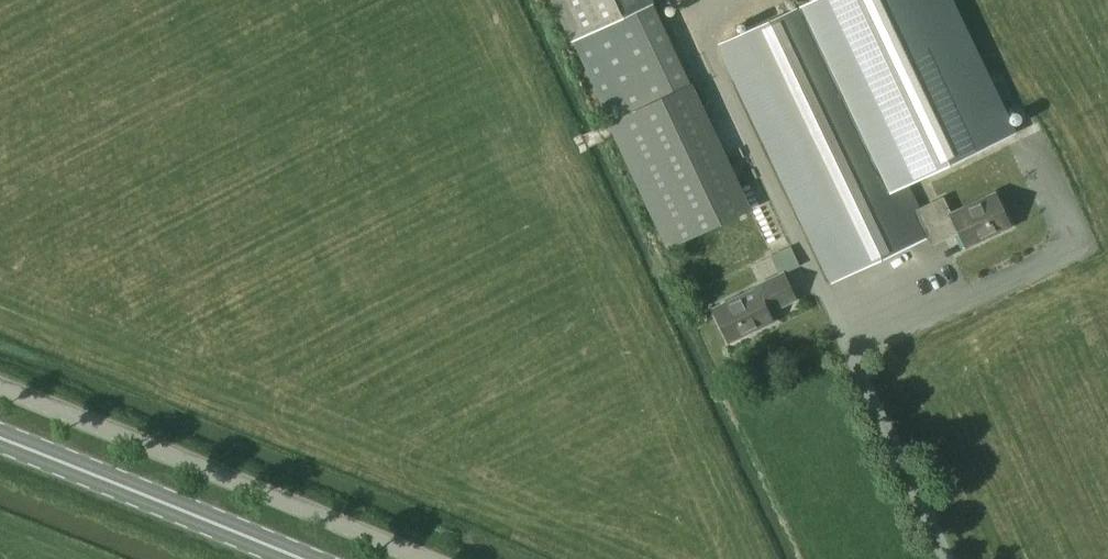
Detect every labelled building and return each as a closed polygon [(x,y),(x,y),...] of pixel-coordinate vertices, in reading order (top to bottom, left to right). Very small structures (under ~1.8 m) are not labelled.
[(750,207),(653,0),(552,0),(667,246),(750,207)] [(831,282),(934,236),(921,208),(907,178),(1003,132),(941,0),(818,0),(720,45),(831,282)] [(938,244),(960,233),(967,247),(1011,226),(996,194),(952,214),(944,197),(921,208),(934,236),(938,244)] [(757,287),(758,289),(713,310),(729,342),(773,321),(769,312),(796,299),(784,274),(757,287)]
